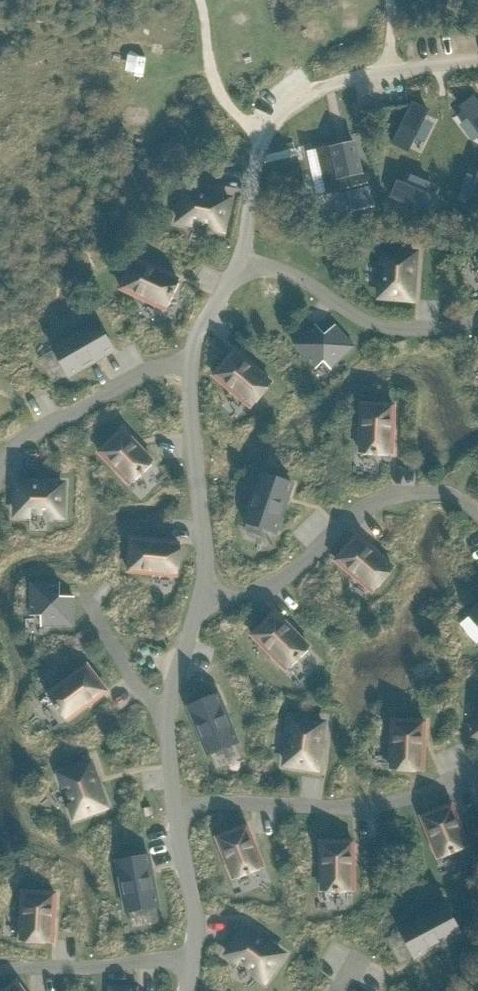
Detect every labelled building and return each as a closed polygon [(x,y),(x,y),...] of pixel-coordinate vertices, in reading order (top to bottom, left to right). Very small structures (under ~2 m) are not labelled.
[(458,103),(477,132),(477,99),(473,93),(458,103)] [(410,112),(389,154),(407,163),(428,121),(410,112)] [(329,145),(315,148),(324,186),(325,189),(326,194),(370,183),(367,172),(363,173),(356,140),(329,146),(329,145)] [(477,162),(463,206),(477,211),(477,162)] [(437,197),(398,182),(391,201),(430,215),(437,197)] [(210,226),(223,229),(230,198),(185,188),(178,220),(192,223),(192,220),(210,224),(210,226)] [(381,282),(380,296),(412,298),(415,253),(383,250),(382,258),(382,264),(384,264),(383,282),(381,282)] [(176,282),(177,279),(133,259),(120,289),(164,308),(166,305),(168,306),(179,283),(176,282)] [(54,347),(71,375),(113,350),(97,322),(54,347)] [(324,361),(330,368),(355,346),(335,325),(325,334),(316,324),(294,343),(316,367),(324,361)] [(235,350),(214,375),(251,406),(272,381),(235,350)] [(389,452),(392,453),(394,404),(362,403),(360,451),(363,451),(363,454),(374,454),(378,455),(378,454),(389,455),(389,452)] [(150,462),(152,459),(123,429),(99,451),(129,482),(132,480),(133,481),(141,474),(144,471),(151,463),(150,462)] [(293,483),(262,473),(245,522),(276,532),(293,483)] [(48,515),(62,515),(63,483),(17,482),(16,514),(30,514),(30,512),(48,513),(48,515)] [(357,535),(336,559),(373,591),(393,566),(357,535)] [(132,538),(128,570),(176,575),(180,543),(132,538)] [(41,615),(41,625),(74,625),(74,596),(60,596),(60,582),(31,582),(31,615),(41,615)] [(469,613),(477,625),(477,605),(469,613)] [(307,648),(309,645),(275,611),(252,634),(287,668),(289,666),(290,667),(298,660),(301,657),(308,649),(307,648)] [(66,716),(68,719),(107,690),(87,664),(49,693),(51,696),(49,697),(55,706),(58,709),(64,718),(66,716)] [(219,694),(189,706),(208,753),(238,741),(219,694)] [(287,749),(285,763),(317,768),(323,722),(291,718),(290,732),(292,732),(290,750),(287,749)] [(425,721),(392,719),(391,768),(423,769),(425,721)] [(70,803),(75,817),(106,806),(90,763),(60,773),(65,787),(67,786),(73,802),(70,803)] [(465,846),(468,844),(452,804),(422,816),(438,856),(441,855),(442,857),(452,853),(452,854),(456,852),(466,848),(465,846)] [(260,867),(263,865),(247,825),(217,837),(233,877),(236,876),(237,878),(247,874),(251,873),(251,872),(261,869),(260,867)] [(350,889),(354,889),(353,841),(321,841),(321,889),(325,889),(325,891),(335,891),(335,892),(340,892),(340,891),(350,891),(350,889)] [(117,861),(127,911),(159,905),(149,855),(117,861)] [(55,893),(23,891),(20,939),(52,941),(55,893)] [(461,933),(446,904),(400,928),(415,957),(461,933)] [(265,980),(283,953),(246,927),(227,953),(239,961),(240,959),(255,969),(253,971),(265,980)] [(3,990),(24,990),(17,981),(3,990)]
